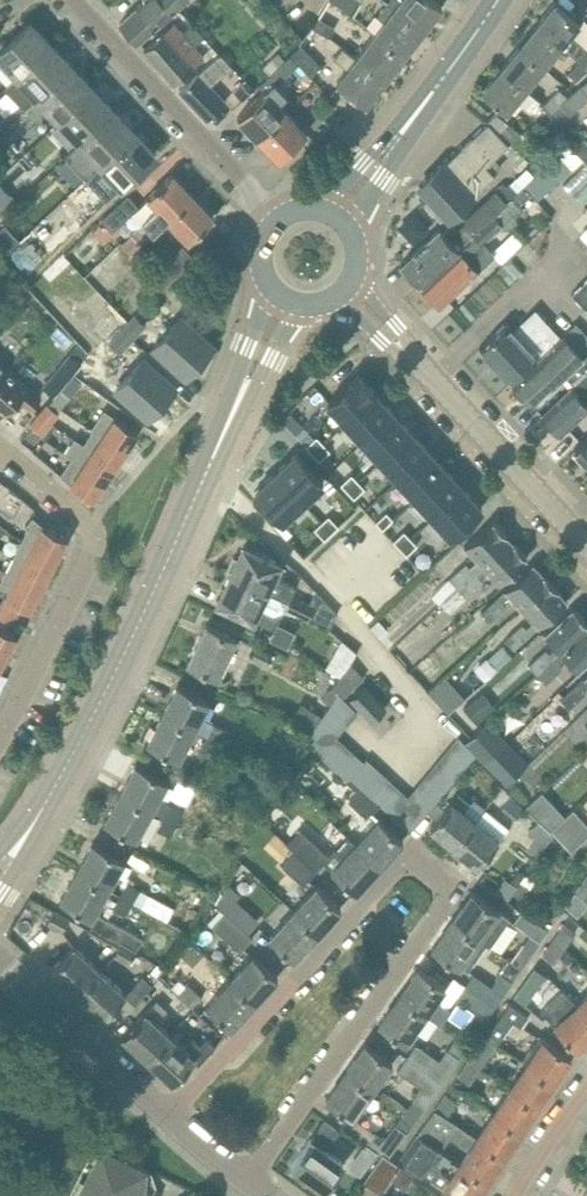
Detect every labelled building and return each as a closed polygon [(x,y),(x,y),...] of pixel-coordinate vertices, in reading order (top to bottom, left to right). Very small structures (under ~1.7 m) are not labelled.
[(120,23),(138,42),(173,10),(172,9),(183,0),(145,0),(122,21),(120,23)] [(330,0),(335,3),(346,9),(353,13),(359,3),(360,3),(362,0),(331,0),(330,0)] [(387,3),(394,8),(423,31),(442,6),(435,0),(390,0),(387,3)] [(537,25),(562,45),(582,61),(586,67),(586,49),(570,35),(580,22),(555,2),(537,25)] [(384,21),(375,33),(404,55),(423,31),(394,8),(387,3),(378,15),(384,21)] [(315,26),(328,35),(334,26),(321,17),(315,26)] [(144,49),(160,67),(202,28),(196,21),(183,34),(174,23),(144,49)] [(17,77),(51,44),(30,22),(8,43),(0,50),(0,59),(17,77)] [(537,25),(519,47),(543,67),(562,45),(537,25)] [(199,31),(160,67),(175,83),(192,67),(204,57),(195,47),(205,37),(199,31)] [(375,33),(356,57),(385,80),(404,55),(375,33)] [(11,125),(73,67),(51,44),(17,77),(4,88),(19,103),(0,121),(0,126),(4,131),(11,125)] [(301,45),(290,55),(297,63),(309,75),(320,65),(301,45)] [(356,57),(342,47),(334,58),(348,68),(337,82),(366,104),(385,80),(356,57)] [(519,47),(501,68),(525,89),(543,67),(519,47)] [(227,102),(211,85),(232,66),(221,54),(180,91),(207,119),(227,102)] [(238,117),(256,135),(285,109),(278,102),(287,93),(277,83),(297,63),(290,55),(260,85),(265,90),(238,117)] [(586,71),(586,67),(582,61),(569,73),(576,81),(586,71)] [(46,109),(58,122),(93,89),(73,67),(11,125),(21,136),(42,116),(40,114),(46,109)] [(525,89),(501,68),(482,91),(509,113),(511,111),(514,114),(522,103),(531,111),(540,100),(525,89)] [(235,92),(243,100),(254,90),(246,82),(235,92)] [(561,103),(571,114),(586,99),(586,89),(582,84),(564,100),(561,103)] [(58,122),(78,144),(113,110),(93,89),(58,122)] [(552,111),(561,103),(564,100),(557,92),(542,105),(549,113),(552,111)] [(315,109),(323,117),(334,106),(326,98),(315,109)] [(561,103),(552,111),(562,122),(571,114),(561,103)] [(285,109),(256,135),(279,160),(307,132),(285,109)] [(85,178),(99,166),(98,166),(134,132),(113,110),(78,144),(79,144),(65,156),(85,178)] [(497,112),(488,121),(508,142),(520,131),(497,112)] [(423,183),(419,186),(429,196),(424,201),(428,204),(440,218),(445,213),(448,217),(487,180),(494,173),(486,164),(508,142),(488,121),(423,183)] [(99,166),(85,178),(106,200),(119,188),(121,187),(138,171),(155,155),(134,132),(98,166),(99,166)] [(560,132),(551,143),(559,153),(568,144),(560,132)] [(132,233),(141,244),(168,219),(193,195),(173,173),(148,196),(158,207),(138,226),(139,226),(132,233)] [(11,193),(0,182),(0,204),(11,193)] [(471,235),(471,236),(473,237),(440,270),(422,286),(441,306),(458,289),(493,256),(485,247),(487,245),(484,242),(498,229),(514,230),(516,217),(523,210),(519,205),(530,195),(522,187),(516,192),(506,201),(493,213),(471,235)] [(447,259),(471,236),(471,235),(493,213),(506,201),(495,189),(465,218),(466,220),(454,231),(450,227),(444,233),(440,228),(402,263),(401,264),(420,284),(421,283),(420,282),(437,265),(446,257),(447,259)] [(101,220),(112,232),(139,207),(128,195),(101,220)] [(214,218),(193,195),(168,219),(189,241),(214,218)] [(8,252),(20,241),(5,225),(0,229),(0,243),(8,252)] [(26,238),(10,254),(28,272),(44,256),(26,238)] [(154,271),(167,284),(195,258),(183,245),(154,271)] [(572,294),(586,309),(586,280),(572,294)] [(13,316),(4,308),(0,312),(0,331),(13,316)] [(480,348),(511,381),(528,365),(560,336),(535,310),(513,330),(507,323),(497,332),(480,348)] [(135,315),(122,329),(134,340),(147,326),(135,315)] [(155,345),(186,373),(211,346),(180,318),(155,345)] [(134,340),(122,329),(109,343),(121,354),(134,340)] [(16,362),(27,349),(11,336),(0,349),(16,362)] [(586,366),(586,353),(583,357),(563,336),(530,366),(513,383),(516,387),(513,390),(524,402),(528,398),(533,404),(550,387),(564,375),(570,381),(586,366)] [(44,387),(56,397),(70,378),(74,374),(82,365),(71,355),(44,387)] [(117,386),(131,399),(149,415),(174,388),(156,372),(141,358),(117,386)] [(561,434),(586,408),(586,366),(570,381),(573,384),(542,414),(561,434)] [(0,373),(0,405),(7,411),(19,397),(31,408),(41,397),(5,367),(0,373)] [(56,397),(50,404),(59,412),(81,387),(84,383),(74,374),(70,378),(56,397)] [(358,374),(328,403),(346,422),(376,394),(358,374)] [(376,394),(346,422),(363,441),(394,413),(376,394)] [(59,412),(50,404),(48,403),(30,424),(42,433),(59,412)] [(105,409),(93,426),(126,448),(137,431),(118,418),(105,409)] [(291,412),(284,422),(296,435),(305,427),(291,412)] [(394,413),(363,441),(381,460),(412,432),(394,413)] [(93,430),(84,444),(115,465),(126,448),(93,426),(91,429),(93,430)] [(412,432),(381,460),(399,479),(429,451),(412,432)] [(315,438),(306,446),(319,460),(330,450),(317,436),(315,438)] [(574,449),(586,463),(586,436),(574,449)] [(72,457),(71,459),(104,481),(115,465),(84,444),(75,437),(65,452),(72,457)] [(429,451),(399,479),(416,498),(447,470),(429,451)] [(296,453),(276,472),(303,502),(324,482),(296,453)] [(104,481),(71,459),(61,474),(71,483),(93,498),(104,481)] [(447,470),(416,498),(434,517),(464,489),(447,470)] [(276,472),(255,491),(282,521),(303,502),(276,472)] [(352,474),(341,484),(354,498),(365,488),(352,474)] [(464,489),(434,517),(452,536),(482,508),(464,489)] [(387,512),(376,522),(383,529),(393,519),(387,512)] [(329,516),(315,529),(325,539),(339,526),(329,516)] [(26,530),(13,555),(48,573),(61,549),(67,537),(43,525),(34,517),(33,517),(26,525),(28,527),(26,530)] [(465,565),(458,571),(466,579),(510,539),(493,520),(464,547),(476,560),(467,568),(465,565)] [(404,531),(394,541),(407,555),(417,545),(404,531)] [(527,557),(510,539),(466,579),(474,587),(480,581),(476,577),(484,569),(498,584),(527,557)] [(244,546),(230,575),(288,601),(291,595),(296,584),(272,573),(278,562),(244,546)] [(13,555),(1,577),(36,596),(48,573),(13,555)] [(509,595),(520,608),(550,581),(533,563),(516,580),(481,611),(488,620),(503,606),(500,603),(509,595)] [(457,570),(450,577),(458,586),(466,579),(458,571),(457,570)] [(230,575),(217,602),(239,613),(253,619),(263,624),(275,629),(283,611),(285,607),(297,613),(303,600),(291,595),(288,601),(230,575)] [(0,604),(0,609),(14,617),(21,604),(30,608),(36,596),(1,577),(0,580),(0,584),(9,588),(0,604)] [(450,577),(432,594),(440,603),(458,586),(450,577)] [(458,586),(440,603),(449,612),(467,595),(475,588),(474,587),(466,579),(458,586)] [(550,581),(520,608),(534,623),(525,630),(522,627),(507,640),(515,648),(550,617),(567,600),(550,581)] [(303,600),(297,613),(309,618),(330,629),(336,616),(337,613),(316,590),(310,603),(303,600)] [(530,666),(536,673),(545,665),(586,627),(586,622),(573,607),(556,623),(544,633),(557,647),(548,656),(545,652),(538,658),(530,666)] [(10,646),(16,634),(7,630),(13,620),(0,613),(0,640),(10,646)] [(371,628),(381,638),(387,632),(378,622),(371,628)] [(189,663),(217,676),(236,638),(229,634),(207,624),(189,663)] [(538,658),(522,673),(529,681),(536,689),(559,668),(556,665),(565,656),(578,670),(586,662),(586,627),(545,665),(538,658)] [(325,668),(341,676),(343,677),(350,665),(357,652),(341,639),(335,650),(328,646),(320,661),(327,665),(325,668)] [(10,646),(0,640),(0,666),(10,646)] [(252,658),(273,668),(278,656),(257,647),(252,658)] [(332,688),(324,699),(331,704),(339,693),(340,694),(343,697),(364,677),(353,665),(352,666),(350,665),(343,677),(341,676),(332,688)] [(561,697),(569,707),(584,694),(580,689),(586,682),(586,674),(561,697)] [(178,684),(162,714),(191,729),(208,700),(199,695),(178,684)] [(351,697),(372,721),(386,708),(364,685),(351,697)] [(331,704),(329,708),(345,722),(347,724),(358,712),(343,697),(340,694),(339,693),(331,704)] [(323,716),(319,722),(335,734),(339,733),(347,724),(345,722),(329,708),(323,716)] [(169,753),(176,757),(191,729),(162,714),(148,742),(169,753)] [(489,721),(465,744),(485,764),(508,741),(489,721)] [(235,733),(213,722),(206,737),(219,744),(220,742),(228,746),(235,733)] [(306,741),(324,757),(338,745),(335,734),(319,722),(306,741)] [(214,755),(219,744),(206,737),(200,748),(214,755)] [(475,754),(459,737),(449,749),(466,765),(475,754)] [(344,743),(338,745),(324,757),(336,768),(353,752),(344,743)] [(466,765),(449,749),(440,760),(457,775),(466,765)] [(364,762),(353,752),(336,768),(348,779),(350,777),(364,762)] [(484,765),(497,779),(501,784),(514,773),(501,758),(496,754),(488,761),(484,765)] [(295,759),(281,775),(291,784),(306,768),(295,759)] [(367,759),(364,762),(350,777),(360,786),(377,768),(367,759)] [(457,775),(440,760),(430,771),(448,787),(457,775)] [(136,763),(120,793),(149,809),(165,779),(136,763)] [(497,779),(484,765),(473,776),(486,789),(497,779)] [(387,777),(377,768),(360,786),(362,788),(371,796),(387,777)] [(448,787),(430,771),(420,784),(438,799),(448,787)] [(397,787),(387,777),(371,796),(380,804),(381,804),(397,787)] [(438,799),(420,784),(408,797),(426,813),(438,799)] [(399,788),(397,787),(381,804),(393,815),(407,799),(397,790),(399,788)] [(504,787),(494,798),(501,805),(511,795),(504,787)] [(380,804),(371,796),(362,788),(348,804),(366,819),(380,804)] [(540,821),(550,830),(552,829),(563,818),(566,815),(542,791),(526,807),(540,821)] [(149,809),(120,793),(105,821),(134,837),(149,809)] [(431,827),(455,847),(476,820),(463,810),(470,802),(459,793),(431,827)] [(501,805),(514,819),(524,808),(511,795),(501,805)] [(426,813),(408,797),(407,799),(393,815),(411,832),(426,813)] [(164,815),(163,816),(177,823),(184,810),(171,802),(164,815)] [(171,835),(177,823),(163,816),(157,827),(171,835)] [(349,837),(349,838),(379,866),(403,840),(379,818),(356,843),(349,837)] [(556,825),(552,829),(572,849),(582,840),(563,818),(556,825)] [(476,820),(455,847),(478,866),(499,839),(476,820)] [(540,821),(529,833),(543,846),(555,834),(550,830),(540,821)] [(295,850),(316,869),(322,862),(338,876),(356,892),(379,866),(349,838),(337,850),(334,847),(328,854),(300,827),(287,842),(295,850)] [(93,842),(77,871),(108,888),(124,859),(93,842)] [(303,883),(316,869),(295,850),(282,864),(303,883)] [(108,888),(77,871),(61,899),(92,917),(108,888)] [(224,893),(236,900),(246,884),(233,876),(224,893)] [(521,881),(512,892),(522,899),(530,888),(521,881)] [(127,882),(120,895),(133,903),(141,889),(127,882)] [(317,885),(294,909),(318,933),(341,908),(324,892),(317,885)] [(453,920),(487,944),(490,946),(510,917),(498,909),(473,891),(462,906),(463,907),(453,920)] [(149,894),(141,907),(166,921),(173,908),(149,894)] [(133,903),(120,895),(113,907),(126,914),(133,903)] [(318,933),(294,909),(269,935),(277,943),(294,959),(318,933)] [(48,922),(63,930),(69,919),(54,911),(48,922)] [(212,925),(240,951),(253,936),(225,911),(212,925)] [(522,911),(514,922),(541,941),(548,930),(522,911)] [(90,929),(118,944),(120,940),(136,950),(143,938),(99,913),(90,929)] [(487,944),(453,920),(444,933),(433,948),(452,962),(466,972),(487,944)] [(565,925),(555,939),(566,947),(576,932),(565,925)] [(555,939),(536,966),(548,974),(553,979),(559,971),(553,965),(566,947),(555,939)] [(120,940),(118,944),(120,945),(114,955),(129,963),(136,950),(120,940)] [(53,970),(77,993),(99,969),(92,963),(74,946),(53,970)] [(254,954),(230,979),(255,1002),(278,977),(254,954)] [(548,974),(536,966),(522,986),(533,995),(545,978),(548,974)] [(419,967),(399,996),(425,1014),(426,1013),(442,1024),(452,1009),(436,998),(445,985),(419,967)] [(99,969),(77,993),(105,1018),(125,995),(99,969)] [(474,973),(465,985),(495,1006),(513,980),(501,972),(491,985),(474,973)] [(142,977),(125,995),(136,1004),(152,987),(142,977)] [(255,1002),(230,979),(206,1005),(231,1028),(255,1002)] [(178,994),(192,1007),(202,996),(189,983),(178,994)] [(495,1006),(465,985),(458,995),(487,1016),(495,1006)] [(541,1010),(578,1049),(586,1040),(586,1015),(576,1003),(563,990),(541,1010)] [(576,1003),(586,1015),(586,993),(576,1003)] [(425,1014),(399,996),(379,1024),(405,1042),(425,1014)] [(123,1035),(148,1057),(168,1035),(155,1022),(167,1009),(156,999),(123,1035)] [(492,1027),(486,1036),(498,1043),(503,1035),(513,1021),(520,1026),(528,1016),(510,1003),(492,1027)] [(169,1034),(168,1035),(148,1057),(174,1081),(194,1059),(199,1064),(216,1045),(207,1037),(200,1044),(193,1038),(184,1048),(169,1034)] [(479,1046),(468,1061),(480,1069),(490,1055),(498,1043),(486,1036),(479,1046)] [(543,1037),(526,1063),(553,1081),(562,1068),(563,1069),(572,1056),(543,1037)] [(366,1042),(346,1071),(372,1089),(392,1061),(366,1042)] [(416,1043),(406,1057),(441,1082),(459,1056),(448,1048),(440,1059),(416,1043)] [(421,1086),(403,1111),(415,1120),(441,1082),(406,1057),(397,1070),(421,1086)] [(480,1069),(468,1061),(458,1076),(469,1084),(480,1069)] [(526,1063),(509,1087),(538,1106),(546,1095),(545,1094),(553,1081),(526,1063)] [(372,1089),(346,1071),(326,1099),(349,1116),(351,1117),(352,1116),(372,1089)] [(509,1087),(493,1112),(520,1130),(529,1117),(530,1118),(538,1106),(509,1087)] [(445,1094),(435,1108),(447,1116),(456,1103),(445,1094)] [(435,1108),(417,1133),(441,1150),(450,1137),(467,1149),(460,1162),(487,1180),(496,1167),(497,1168),(505,1156),(476,1136),(476,1137),(447,1116),(435,1108)] [(349,1116),(343,1125),(350,1129),(383,1153),(389,1157),(415,1120),(403,1111),(385,1138),(352,1116),(351,1117),(349,1116)] [(493,1112),(476,1136),(505,1156),(513,1144),(512,1143),(520,1130),(493,1112)] [(343,1163),(325,1148),(338,1131),(325,1121),(312,1140),(310,1139),(292,1165),(325,1189),(339,1169),(343,1163)] [(417,1133),(400,1158),(424,1175),(442,1187),(456,1195),(478,1195),(480,1194),(478,1193),(487,1180),(460,1162),(441,1150),(417,1133)] [(159,1194),(139,1183),(147,1167),(102,1144),(75,1195),(158,1195),(159,1194)] [(389,1157),(383,1153),(363,1182),(382,1194),(392,1180),(407,1190),(416,1175),(389,1157)]
